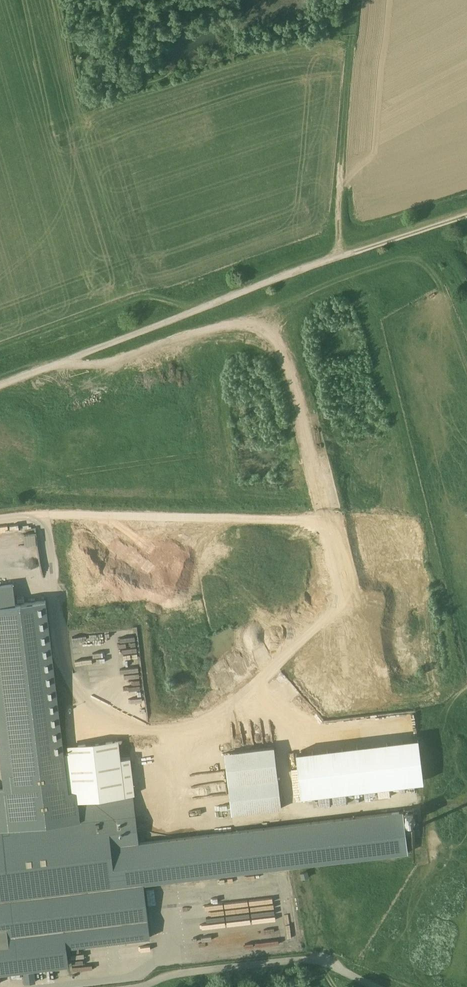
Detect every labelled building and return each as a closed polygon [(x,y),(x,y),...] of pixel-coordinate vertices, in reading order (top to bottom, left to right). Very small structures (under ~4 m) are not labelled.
[(24,543),(37,543),(36,532),(24,532),(24,543)] [(13,584),(0,586),(0,752),(4,788),(0,789),(0,974),(23,971),(24,983),(36,982),(34,970),(68,966),(66,948),(150,937),(144,883),(408,852),(403,811),(139,843),(133,794),(134,794),(130,756),(120,757),(118,741),(68,747),(69,753),(64,754),(45,600),(15,604),(13,584)] [(300,796),(423,782),(418,738),(295,752),(300,796)] [(232,815),(282,809),(274,746),(225,752),(232,815)] [(71,971),(104,966),(103,956),(69,961),(71,971)]
